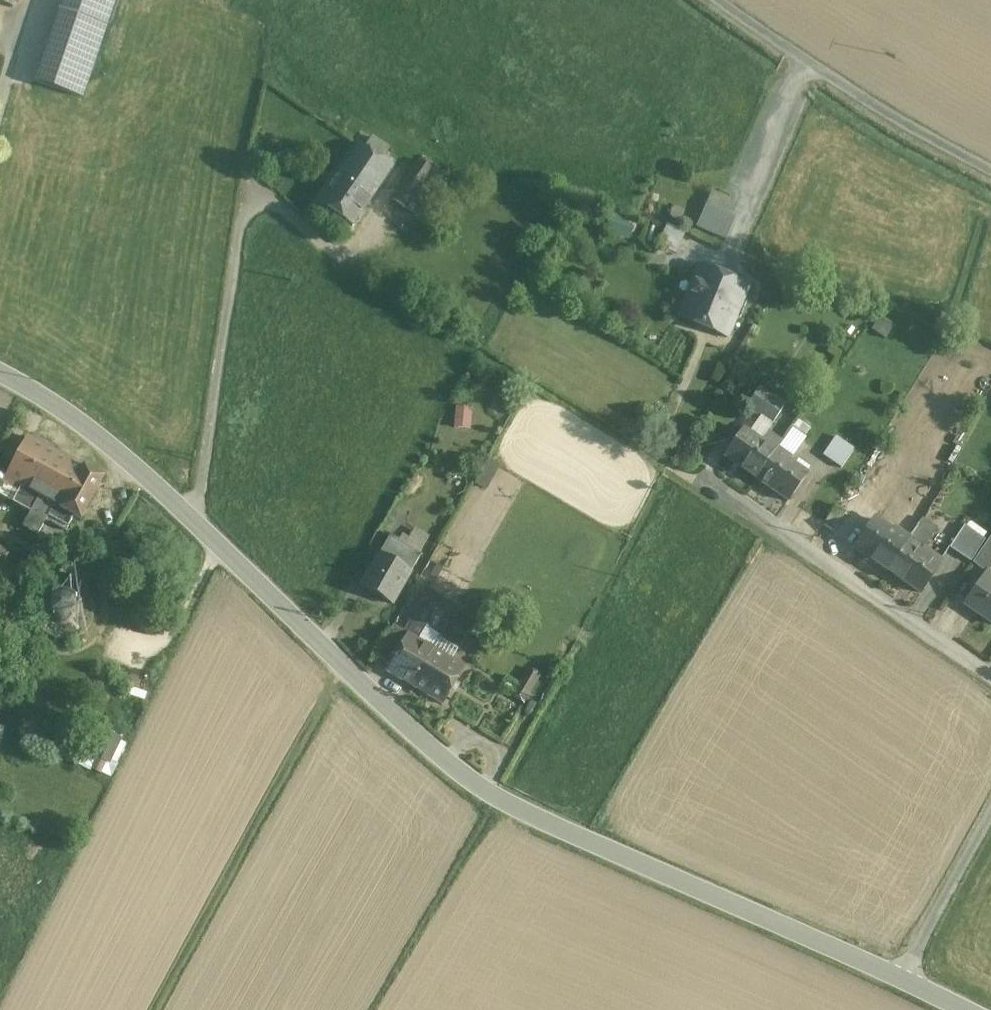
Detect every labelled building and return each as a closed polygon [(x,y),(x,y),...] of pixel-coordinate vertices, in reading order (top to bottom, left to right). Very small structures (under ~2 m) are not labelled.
[(37,81),(84,97),(116,0),(63,0),(37,81)] [(391,149),(373,137),(365,149),(382,161),(391,149)] [(365,149),(359,145),(344,167),(378,191),(393,169),(382,161),(365,149)] [(419,162),(393,200),(416,215),(442,178),(419,162)] [(378,191),(344,167),(319,203),(353,227),(378,191)] [(730,197),(713,190),(707,204),(724,212),(730,197)] [(724,212),(707,204),(697,227),(726,240),(736,217),(724,212)] [(629,236),(635,218),(616,211),(610,230),(629,236)] [(696,240),(682,235),(681,236),(669,232),(663,248),(664,248),(668,249),(676,249),(697,258),(703,243),(696,240)] [(724,278),(687,264),(677,290),(690,294),(681,319),(705,328),(724,278)] [(747,288),(724,278),(705,328),(728,338),(738,310),(742,312),(746,302),(742,301),(747,288)] [(894,327),(881,318),(872,330),(886,339),(894,327)] [(785,406),(759,389),(746,407),(772,425),(785,406)] [(454,426),(471,427),(472,405),(455,404),(454,426)] [(778,447),(753,429),(749,434),(743,429),(724,457),(756,480),(779,447),(778,447)] [(789,432),(778,447),(779,447),(756,480),(788,502),(808,474),(807,474),(789,462),(793,457),(792,456),(802,441),(789,432)] [(854,450),(835,437),(822,456),(841,469),(854,450)] [(48,517),(67,527),(73,516),(80,520),(104,478),(84,467),(83,468),(29,438),(8,477),(0,472),(0,494),(31,512),(23,526),(38,535),(48,517)] [(487,487),(500,464),(487,457),(475,481),(487,487)] [(917,503),(907,520),(917,527),(922,519),(923,520),(928,510),(917,503)] [(846,513),(837,506),(823,525),(833,532),(846,513)] [(917,527),(909,538),(923,548),(936,529),(923,520),(922,519),(917,527)] [(907,520),(899,532),(895,529),(892,534),(874,521),(856,549),(888,571),(909,538),(917,527),(907,520)] [(985,541),(964,526),(949,548),(971,563),(985,541)] [(973,563),(986,573),(987,572),(988,573),(990,569),(990,536),(973,563)] [(421,555),(390,537),(361,586),(392,605),(421,555)] [(923,548),(909,538),(888,571),(887,571),(919,594),(938,565),(921,553),(924,549),(923,548)] [(0,550),(0,569),(8,554),(0,550)] [(987,572),(986,573),(965,605),(990,623),(990,575),(988,573),(987,572)] [(92,622),(94,610),(92,599),(85,589),(75,582),(63,580),(51,582),(42,589),(35,599),(33,611),(35,622),(42,632),(52,639),(64,641),(75,639),(85,632),(92,622)] [(429,593),(412,620),(416,622),(438,636),(455,608),(429,593)] [(438,636),(416,622),(408,635),(389,665),(386,672),(442,705),(464,668),(431,648),(438,636)] [(393,626),(376,658),(389,665),(408,635),(393,626)] [(540,675),(529,669),(512,696),(521,702),(540,675)] [(121,739),(106,732),(95,757),(109,764),(121,739)]
